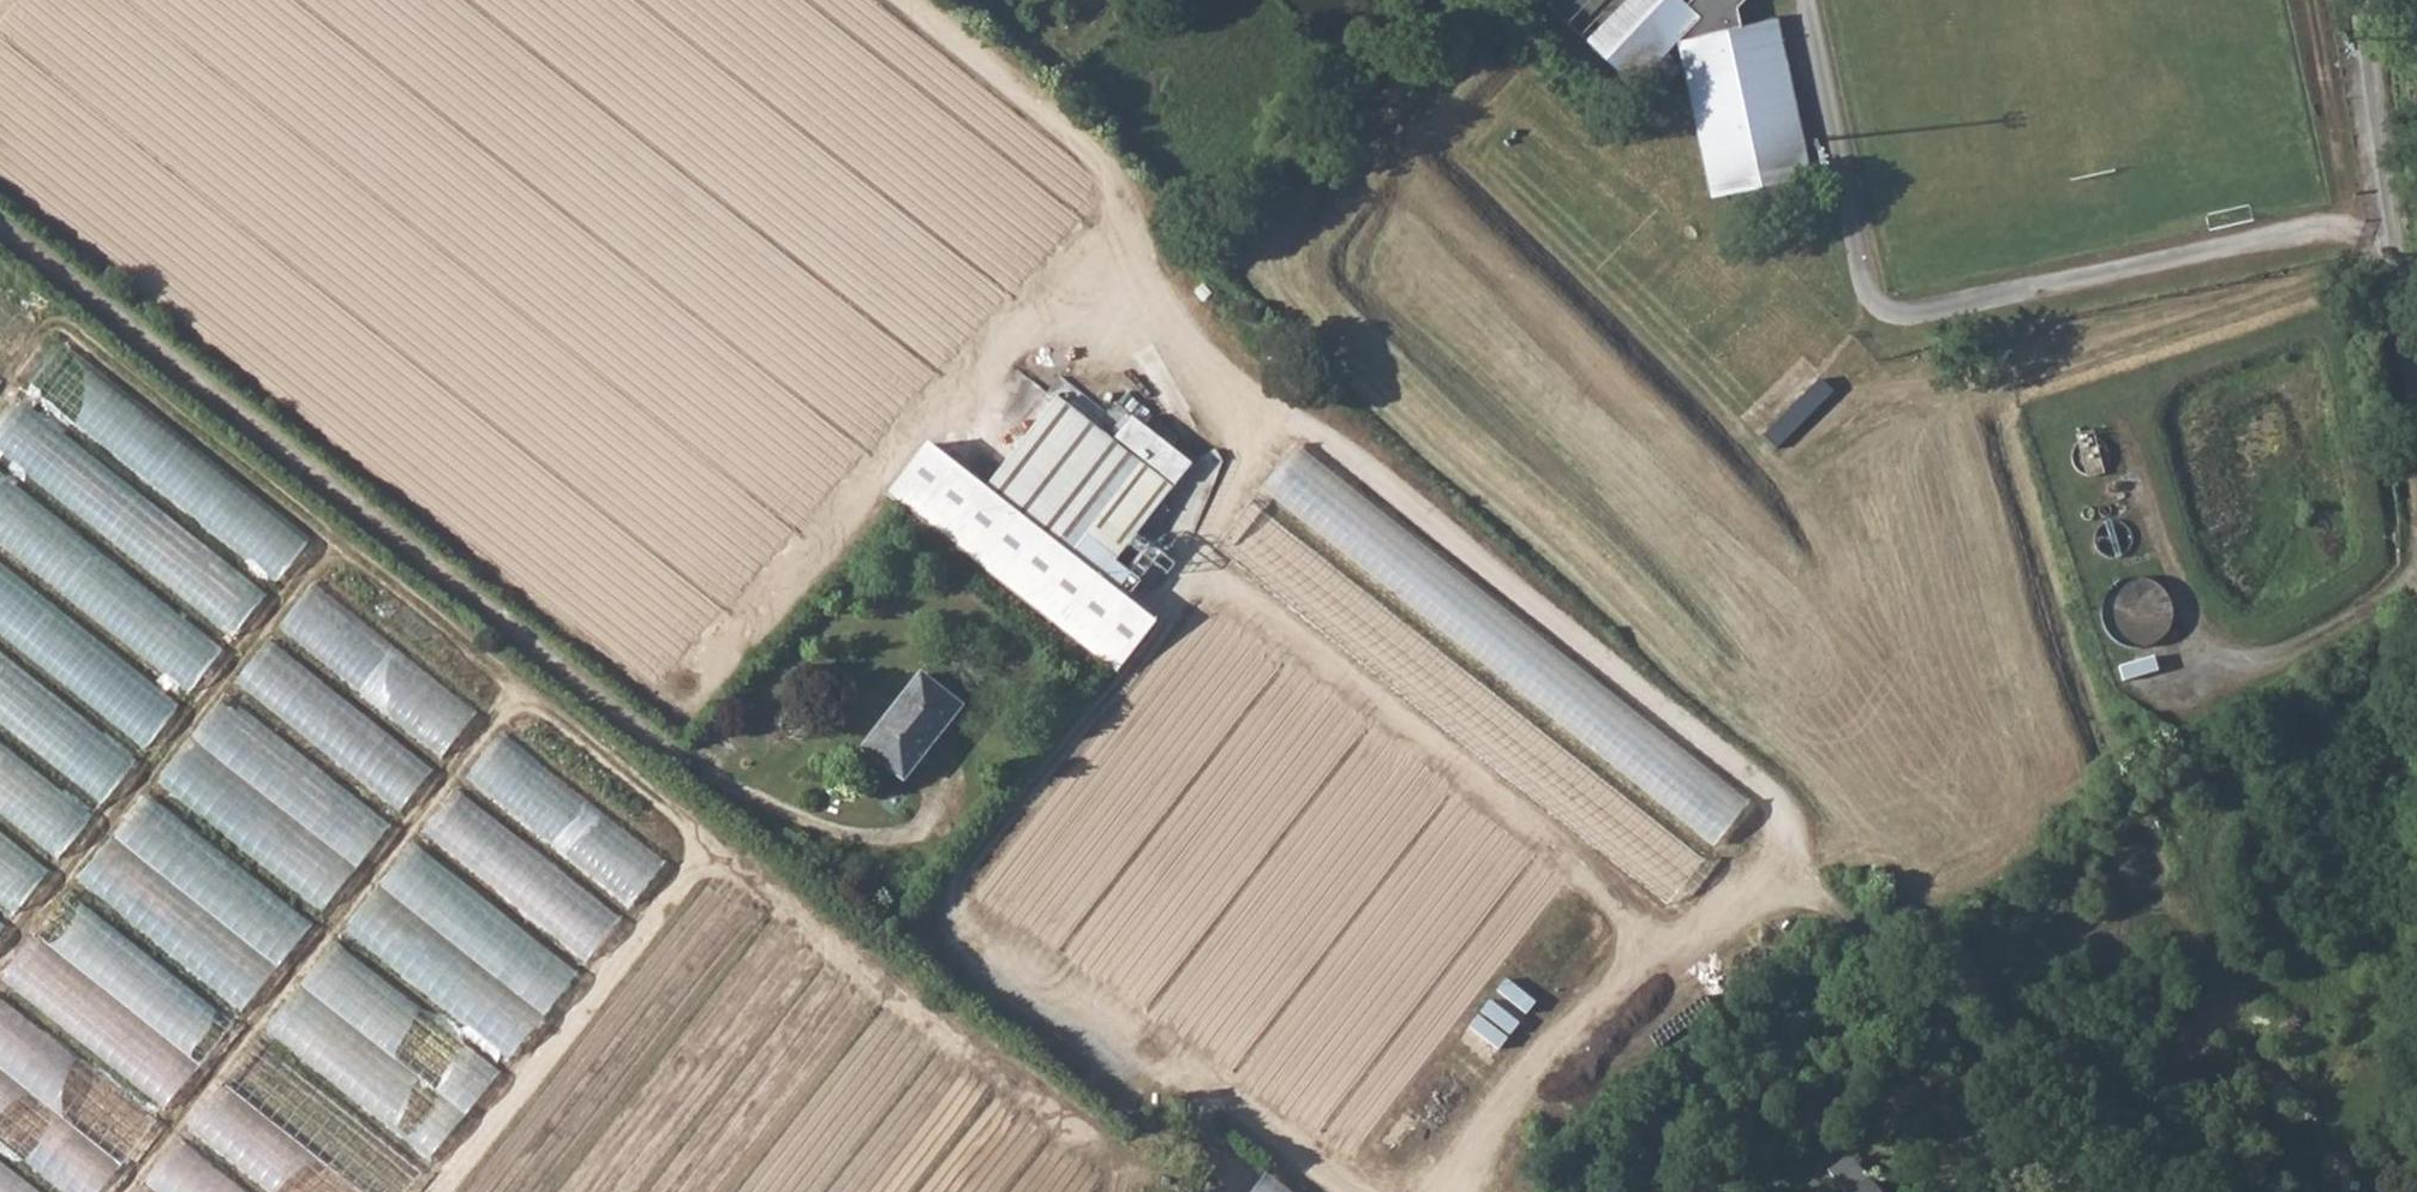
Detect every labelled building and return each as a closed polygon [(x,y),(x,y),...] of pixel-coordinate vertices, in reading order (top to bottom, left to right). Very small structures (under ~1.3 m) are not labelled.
[(1591,42),(1636,85),(1679,42),(1707,172),(1736,191),(1813,176),(1778,20),(1745,28),(1738,7),(1745,0),(1631,0),(1591,42)] [(1060,397),(990,488),(1048,536),(1076,556),(1092,535),(1124,560),(1179,491),(1060,397)] [(2142,642),(2165,594),(2121,573),(2098,621),(2142,642)] [(206,683),(211,639),(182,635),(177,680),(206,683)] [(921,673),(863,747),(904,779),(962,706),(944,689),(921,673)] [(89,881),(107,886),(112,869),(128,873),(130,864),(96,855),(89,881)] [(36,891),(49,870),(32,861),(20,882),(36,891)] [(32,941),(6,978),(170,1096),(229,1015),(161,965),(143,990),(150,995),(135,1016),(32,941)] [(292,1046),(327,1049),(332,999),(287,995),(284,1026),(294,1027),(292,1046)] [(1511,1035),(1522,1021),(1493,998),(1481,1013),(1511,1035)] [(1477,1015),(1443,1064),(1475,1086),(1509,1036),(1477,1015)] [(78,1191),(109,1191),(151,1114),(112,1093),(118,1081),(29,1033),(9,1071),(51,1094),(61,1076),(112,1103),(67,1186),(78,1191)] [(366,1106),(434,1158),(468,1114),(428,1083),(412,1104),(395,1090),(403,1079),(392,1071),(366,1106)] [(417,1170),(338,1111),(309,1149),(331,1166),(318,1183),(330,1191),(345,1191),(350,1186),(358,1191),(401,1191),(417,1170)] [(1830,1180),(1840,1191),(1882,1191),(1855,1158),(1830,1180)] [(1178,1188),(1183,1191),(1191,1191),(1201,1179),(1192,1172),(1178,1188)]
